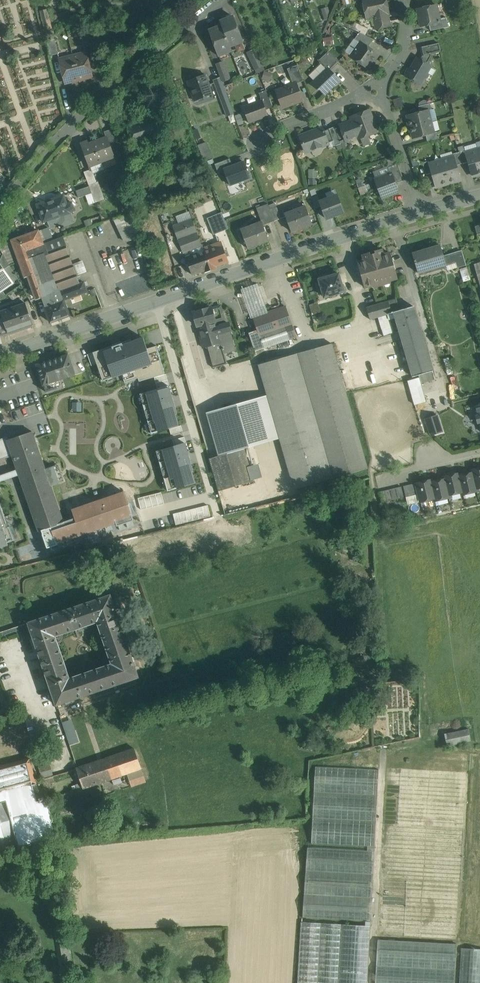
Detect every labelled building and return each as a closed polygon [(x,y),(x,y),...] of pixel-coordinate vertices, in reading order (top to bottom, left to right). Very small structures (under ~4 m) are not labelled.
[(366,18),(374,17),(387,14),(389,13),(386,0),(363,0),(366,18)] [(437,5),(417,9),(421,27),(429,25),(440,23),(440,19),(437,5)] [(316,6),(310,9),(313,16),(319,14),(316,6)] [(47,9),(40,11),(45,30),(52,28),(47,9)] [(387,14),(374,17),(376,29),(390,26),(387,14)] [(243,43),(233,17),(220,21),(222,26),(222,25),(231,47),(243,43)] [(446,17),(440,19),(440,23),(429,25),(430,31),(448,27),(446,17)] [(351,28),(364,32),(366,27),(353,22),(351,28)] [(222,26),(210,30),(219,56),(232,52),(231,47),(222,25),(222,26)] [(89,31),(81,32),(85,47),(93,45),(89,31)] [(373,39),(359,33),(355,39),(361,44),(361,43),(368,47),(373,39)] [(323,36),(323,44),(333,44),(333,36),(323,36)] [(55,39),(47,41),(51,56),(59,54),(55,39)] [(368,47),(361,43),(361,44),(352,56),(368,68),(378,55),(368,47)] [(439,43),(421,47),(423,55),(431,53),(441,51),(439,43)] [(337,59),(341,56),(333,47),(329,50),(337,59)] [(255,49),(248,52),(256,69),(263,65),(255,49)] [(338,62),(328,51),(319,60),(328,69),(330,70),(338,62)] [(87,53),(73,56),(79,79),(93,76),(87,53)] [(422,55),(420,59),(417,58),(411,68),(409,69),(406,74),(407,76),(406,76),(420,84),(424,78),(426,77),(428,75),(427,72),(431,66),(427,64),(431,56),(431,53),(423,55),(422,55)] [(73,56),(60,60),(65,83),(79,79),(73,56)] [(223,62),(216,64),(221,77),(222,81),(230,78),(223,62)] [(298,65),(287,69),(293,84),(296,83),(296,84),(304,81),(298,65)] [(328,69),(312,84),(318,89),(319,88),(325,94),(334,85),(336,85),(339,82),(339,80),(330,70),(328,69)] [(206,74),(188,81),(191,90),(193,89),(197,99),(195,100),(195,101),(213,94),(206,74)] [(221,77),(214,79),(218,90),(224,87),(222,81),(221,77)] [(293,84),(277,91),(283,108),(302,100),(296,84),(296,83),(293,84)] [(224,87),(218,90),(223,105),(230,102),(224,87)] [(266,90),(259,93),(262,100),(266,110),(273,107),(266,90)] [(262,100),(244,107),(249,122),(268,115),(266,110),(262,100)] [(430,103),(419,106),(420,112),(428,110),(432,109),(430,103)] [(368,111),(352,117),(351,117),(352,118),(353,122),(348,124),(353,137),(358,135),(359,137),(359,138),(360,138),(360,137),(376,131),(376,132),(377,131),(377,130),(370,111),(369,110),(368,111)] [(420,112),(407,115),(410,127),(431,121),(428,110),(420,112)] [(155,117),(127,126),(135,149),(145,146),(144,142),(161,136),(155,117)] [(431,121),(410,127),(413,139),(426,135),(434,133),(431,121)] [(348,124),(336,129),(340,142),(353,137),(348,124)] [(187,127),(179,130),(185,146),(194,143),(187,127)] [(335,127),(324,131),(328,143),(333,141),(335,146),(341,144),(340,142),(336,129),(335,127)] [(323,128),(300,137),(306,152),(328,143),(324,131),(323,128)] [(112,129),(104,132),(106,137),(107,137),(110,145),(116,142),(112,129)] [(434,133),(426,135),(427,141),(439,138),(437,132),(434,133)] [(106,137),(88,144),(87,141),(82,144),(91,169),(92,169),(93,173),(104,169),(101,162),(114,157),(110,145),(107,137),(106,137)] [(465,150),(459,152),(462,164),(468,162),(466,154),(466,153),(465,150)] [(466,154),(468,162),(472,176),(479,173),(479,156),(478,150),(466,153),(466,154)] [(459,152),(453,154),(454,157),(457,165),(462,164),(459,152)] [(227,184),(250,179),(244,154),(228,158),(229,159),(214,162),(216,170),(223,169),(227,184)] [(454,157),(442,161),(448,183),(461,179),(457,165),(454,157)] [(429,161),(423,163),(426,174),(432,173),(429,164),(430,164),(429,161)] [(430,164),(429,164),(432,173),(436,186),(448,183),(442,161),(430,164)] [(398,164),(389,167),(391,173),(392,173),(396,184),(404,180),(398,164)] [(309,183),(316,183),(316,168),(308,168),(309,183)] [(93,173),(92,169),(91,169),(84,172),(89,185),(92,193),(96,203),(103,200),(93,173)] [(391,173),(375,179),(377,184),(376,187),(377,190),(379,191),(382,198),(399,192),(396,184),(392,173),(391,173)] [(231,194),(246,188),(243,181),(228,186),(231,194)] [(81,197),(92,193),(89,185),(77,190),(79,198),(81,197)] [(85,207),(96,203),(92,193),(81,197),(85,207)] [(64,195),(38,204),(44,222),(48,220),(56,217),(70,212),(74,210),(72,202),(67,204),(64,195)] [(337,195),(320,201),(327,219),(344,212),(337,195)] [(268,204),(257,208),(262,221),(263,225),(275,221),(268,204)] [(305,206),(286,214),(286,213),(285,214),(292,232),(293,231),(292,231),(312,224),(306,206),(305,206)] [(281,218),(277,207),(271,210),(275,221),(281,218)] [(71,212),(70,212),(56,217),(59,224),(60,227),(74,222),(71,212)] [(222,212),(207,218),(214,235),(229,229),(222,212)] [(132,213),(119,217),(127,242),(140,238),(132,213)] [(51,227),(59,224),(56,217),(48,220),(51,227)] [(192,219),(173,226),(178,239),(197,232),(192,219)] [(261,222),(242,229),(241,229),(248,249),(249,248),(249,247),(256,245),(256,246),(257,245),(268,240),(269,241),(263,225),(262,221),(261,221),(261,222)] [(48,227),(39,231),(44,244),(53,241),(48,227)] [(39,231),(12,241),(19,261),(25,277),(28,276),(32,286),(37,299),(42,297),(46,307),(61,301),(57,292),(41,245),(44,244),(39,231)] [(197,232),(178,239),(184,253),(202,246),(197,232)] [(41,245),(57,292),(79,284),(62,237),(53,241),(44,244),(41,245)] [(19,261),(12,241),(5,243),(4,240),(0,242),(0,247),(4,253),(7,259),(10,264),(19,261)] [(215,248),(204,252),(211,271),(217,268),(216,266),(228,262),(227,258),(231,256),(228,248),(224,249),(221,241),(213,244),(215,248)] [(440,245),(423,250),(423,251),(414,254),(413,253),(419,273),(445,265),(446,265),(448,264),(446,256),(443,256),(440,245)] [(383,255),(382,249),(363,255),(365,260),(358,262),(365,287),(397,278),(390,253),(383,255)] [(461,251),(454,253),(458,267),(465,264),(461,251)] [(204,252),(194,255),(194,254),(186,257),(188,263),(186,263),(188,269),(190,268),(193,275),(204,270),(205,273),(211,271),(204,252)] [(14,283),(3,267),(0,263),(0,292),(14,283)] [(460,269),(463,280),(470,278),(467,267),(460,269)] [(339,273),(329,276),(328,274),(319,276),(320,279),(319,279),(321,283),(317,284),(320,295),(324,294),(325,297),(344,292),(339,273)] [(79,284),(57,292),(61,301),(64,300),(88,292),(84,282),(79,284)] [(254,318),(269,313),(259,283),(242,289),(252,319),(254,318)] [(396,299),(385,302),(388,314),(394,312),(400,310),(396,299)] [(46,307),(45,307),(51,323),(70,315),(64,300),(46,307)] [(311,313),(320,311),(318,301),(309,303),(311,313)] [(26,302),(1,311),(3,317),(9,333),(34,325),(26,302)] [(385,302),(367,307),(370,319),(378,317),(388,314),(385,302)] [(212,307),(194,312),(197,326),(198,326),(204,348),(207,347),(209,354),(224,350),(235,347),(232,335),(230,329),(219,333),(217,326),(216,321),(225,319),(221,305),(212,308),(212,307)] [(400,310),(394,312),(413,377),(419,375),(421,382),(435,378),(414,306),(400,310)] [(258,330),(264,347),(296,336),(286,307),(269,313),(254,318),(258,330)] [(388,314),(378,317),(384,336),(394,333),(388,314)] [(0,318),(0,330),(3,335),(9,333),(3,317),(0,318)] [(229,323),(217,326),(219,333),(230,329),(229,323)] [(258,330),(249,333),(255,350),(264,347),(258,330)] [(132,339),(88,354),(91,366),(97,364),(103,381),(122,375),(124,379),(125,382),(138,378),(139,382),(154,377),(165,374),(157,346),(147,349),(143,337),(132,341),(132,339)] [(332,343),(297,353),(333,478),(368,468),(332,343)] [(224,350),(209,354),(213,368),(228,364),(224,350)] [(297,353),(259,364),(267,395),(280,438),(294,489),(333,478),(297,353)] [(68,354),(37,365),(43,385),(75,375),(68,354)] [(166,374),(165,374),(154,377),(158,389),(141,394),(152,433),(169,428),(171,434),(183,431),(181,425),(179,426),(176,414),(178,414),(166,374)] [(415,378),(409,380),(414,399),(420,398),(415,378)] [(420,398),(414,399),(416,408),(441,402),(439,393),(420,398)] [(267,395),(232,405),(244,448),(280,438),(267,395)] [(72,410),(81,410),(81,401),(71,402),(72,410)] [(232,405),(206,412),(219,456),(220,455),(244,448),(232,405)] [(437,415),(426,418),(431,435),(442,432),(437,415)] [(35,439),(32,432),(8,440),(7,440),(13,456),(18,470),(20,476),(39,531),(47,528),(64,522),(51,486),(60,483),(58,477),(53,465),(45,468),(35,439)] [(0,439),(0,460),(13,456),(7,440),(8,440),(7,437),(0,439)] [(175,446),(157,451),(168,490),(195,483),(192,471),(194,471),(184,437),(173,440),(175,446)] [(244,448),(220,455),(220,456),(210,459),(219,491),(254,481),(244,448)] [(472,469),(472,472),(473,472),(477,489),(479,488),(479,467),(472,469)] [(0,476),(0,482),(20,476),(18,470),(0,476)] [(459,475),(463,492),(462,492),(463,495),(478,491),(477,489),(473,472),(472,472),(459,475)] [(459,473),(444,476),(445,478),(449,495),(462,492),(463,492),(459,475),(459,473)] [(432,481),(431,481),(435,498),(435,499),(435,501),(450,498),(449,495),(445,478),(432,481)] [(431,479),(416,482),(421,502),(435,499),(435,498),(431,481),(432,481),(431,479)] [(409,484),(411,495),(417,494),(414,483),(409,484)] [(403,486),(406,497),(411,495),(409,484),(403,486)] [(401,486),(396,488),(398,498),(404,497),(401,486)] [(396,488),(390,489),(393,500),(398,498),(396,488)] [(390,489),(385,490),(387,501),(393,500),(390,489)] [(385,490),(379,491),(382,502),(387,501),(385,490)] [(161,491),(136,497),(138,508),(164,502),(161,491)] [(124,492),(72,510),(75,518),(72,519),(64,522),(47,528),(51,538),(54,536),(57,543),(116,523),(117,526),(134,520),(127,501),(124,492)] [(419,502),(417,494),(411,495),(406,497),(408,505),(419,502)] [(8,545),(7,543),(15,540),(10,527),(9,527),(0,502),(0,548),(8,545)] [(173,513),(176,524),(210,515),(207,504),(173,513)] [(139,676),(135,666),(138,665),(135,655),(132,656),(121,625),(124,624),(120,614),(123,613),(118,597),(112,599),(110,594),(28,623),(56,705),(65,702),(65,705),(76,701),(75,699),(115,685),(116,688),(123,685),(122,682),(125,681),(126,684),(136,680),(135,678),(139,676)] [(62,721),(69,744),(79,741),(72,718),(62,721)] [(469,728),(445,734),(447,746),(471,741),(469,728)] [(83,784),(76,786),(77,790),(141,768),(134,749),(75,769),(77,774),(79,773),(83,784)] [(36,782),(29,758),(0,766),(0,792),(36,782)] [(48,758),(37,762),(39,767),(50,764),(48,758)] [(379,769),(315,766),(311,843),(367,846),(367,850),(308,847),(303,917),(365,921),(365,925),(301,922),(297,982),(368,982),(379,769)] [(52,769),(40,772),(42,778),(53,775),(52,769)] [(47,800),(37,803),(43,824),(51,822),(53,822),(47,800)] [(17,838),(9,811),(7,804),(6,801),(0,803),(0,843),(17,838)] [(17,801),(7,804),(9,811),(19,808),(17,801)] [(37,803),(27,805),(27,806),(33,828),(43,825),(43,824),(37,803)] [(19,808),(9,811),(17,838),(0,843),(0,853),(55,838),(51,822),(43,824),(43,825),(33,828),(27,806),(19,808)] [(378,939),(375,982),(455,982),(457,943),(378,939)] [(461,948),(459,982),(479,982),(479,949),(461,948)]
